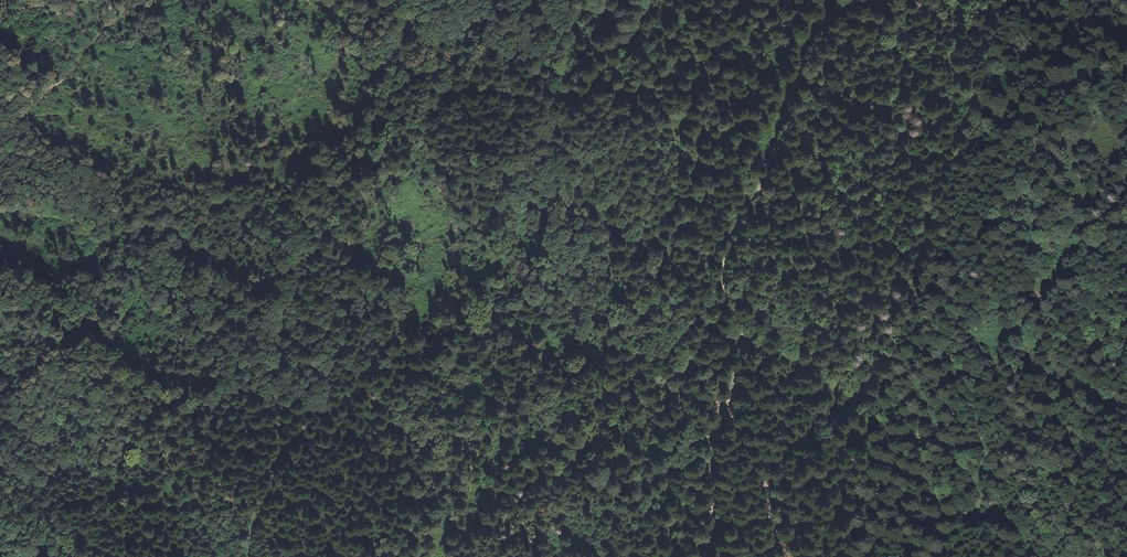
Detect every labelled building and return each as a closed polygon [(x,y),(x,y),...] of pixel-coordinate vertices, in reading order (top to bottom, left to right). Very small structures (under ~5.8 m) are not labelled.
[(92,12),(85,8),(81,14),(87,18),(92,12)]
